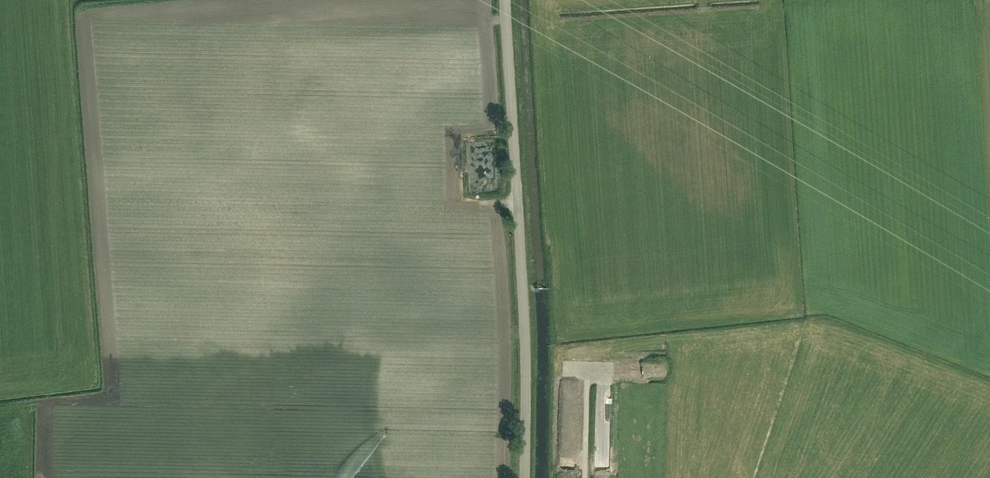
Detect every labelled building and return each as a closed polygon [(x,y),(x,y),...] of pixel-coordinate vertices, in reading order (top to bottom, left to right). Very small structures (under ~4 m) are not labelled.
[(492,181),(490,164),(472,166),(474,183),(476,183),(475,181),(482,181),(482,182),(492,181)] [(566,378),(567,394),(578,394),(578,378),(566,378)]
